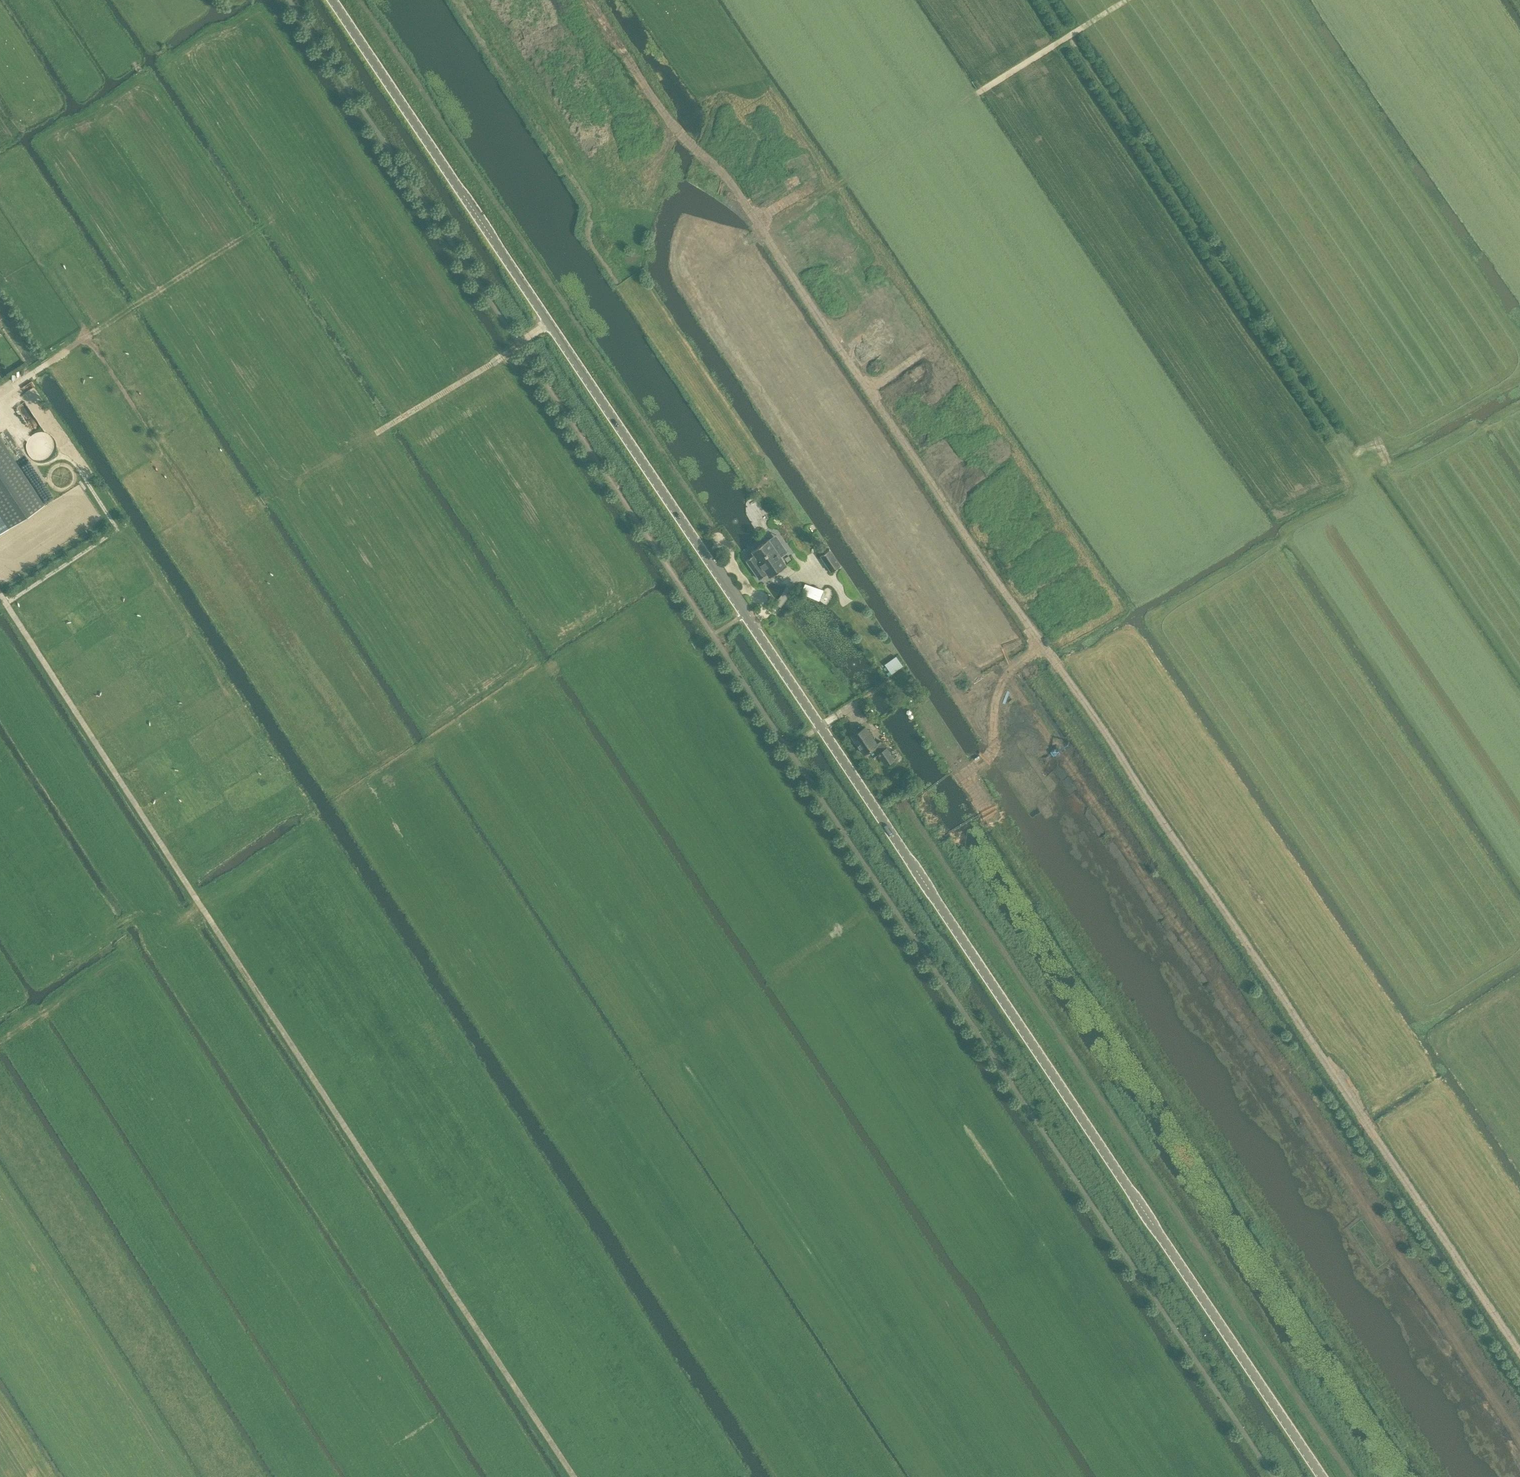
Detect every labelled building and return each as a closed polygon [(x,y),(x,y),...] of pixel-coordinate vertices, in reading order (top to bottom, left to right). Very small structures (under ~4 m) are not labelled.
[(44,504),(0,438),(0,533),(44,504)] [(769,576),(787,564),(769,538),(751,550),(753,553),(746,559),(759,578),(766,573),(769,576)] [(840,566),(829,549),(820,555),(831,572),(840,566)] [(864,754),(877,745),(865,727),(852,736),(864,754)] [(886,764),(893,759),(886,748),(879,753),(886,764)]
